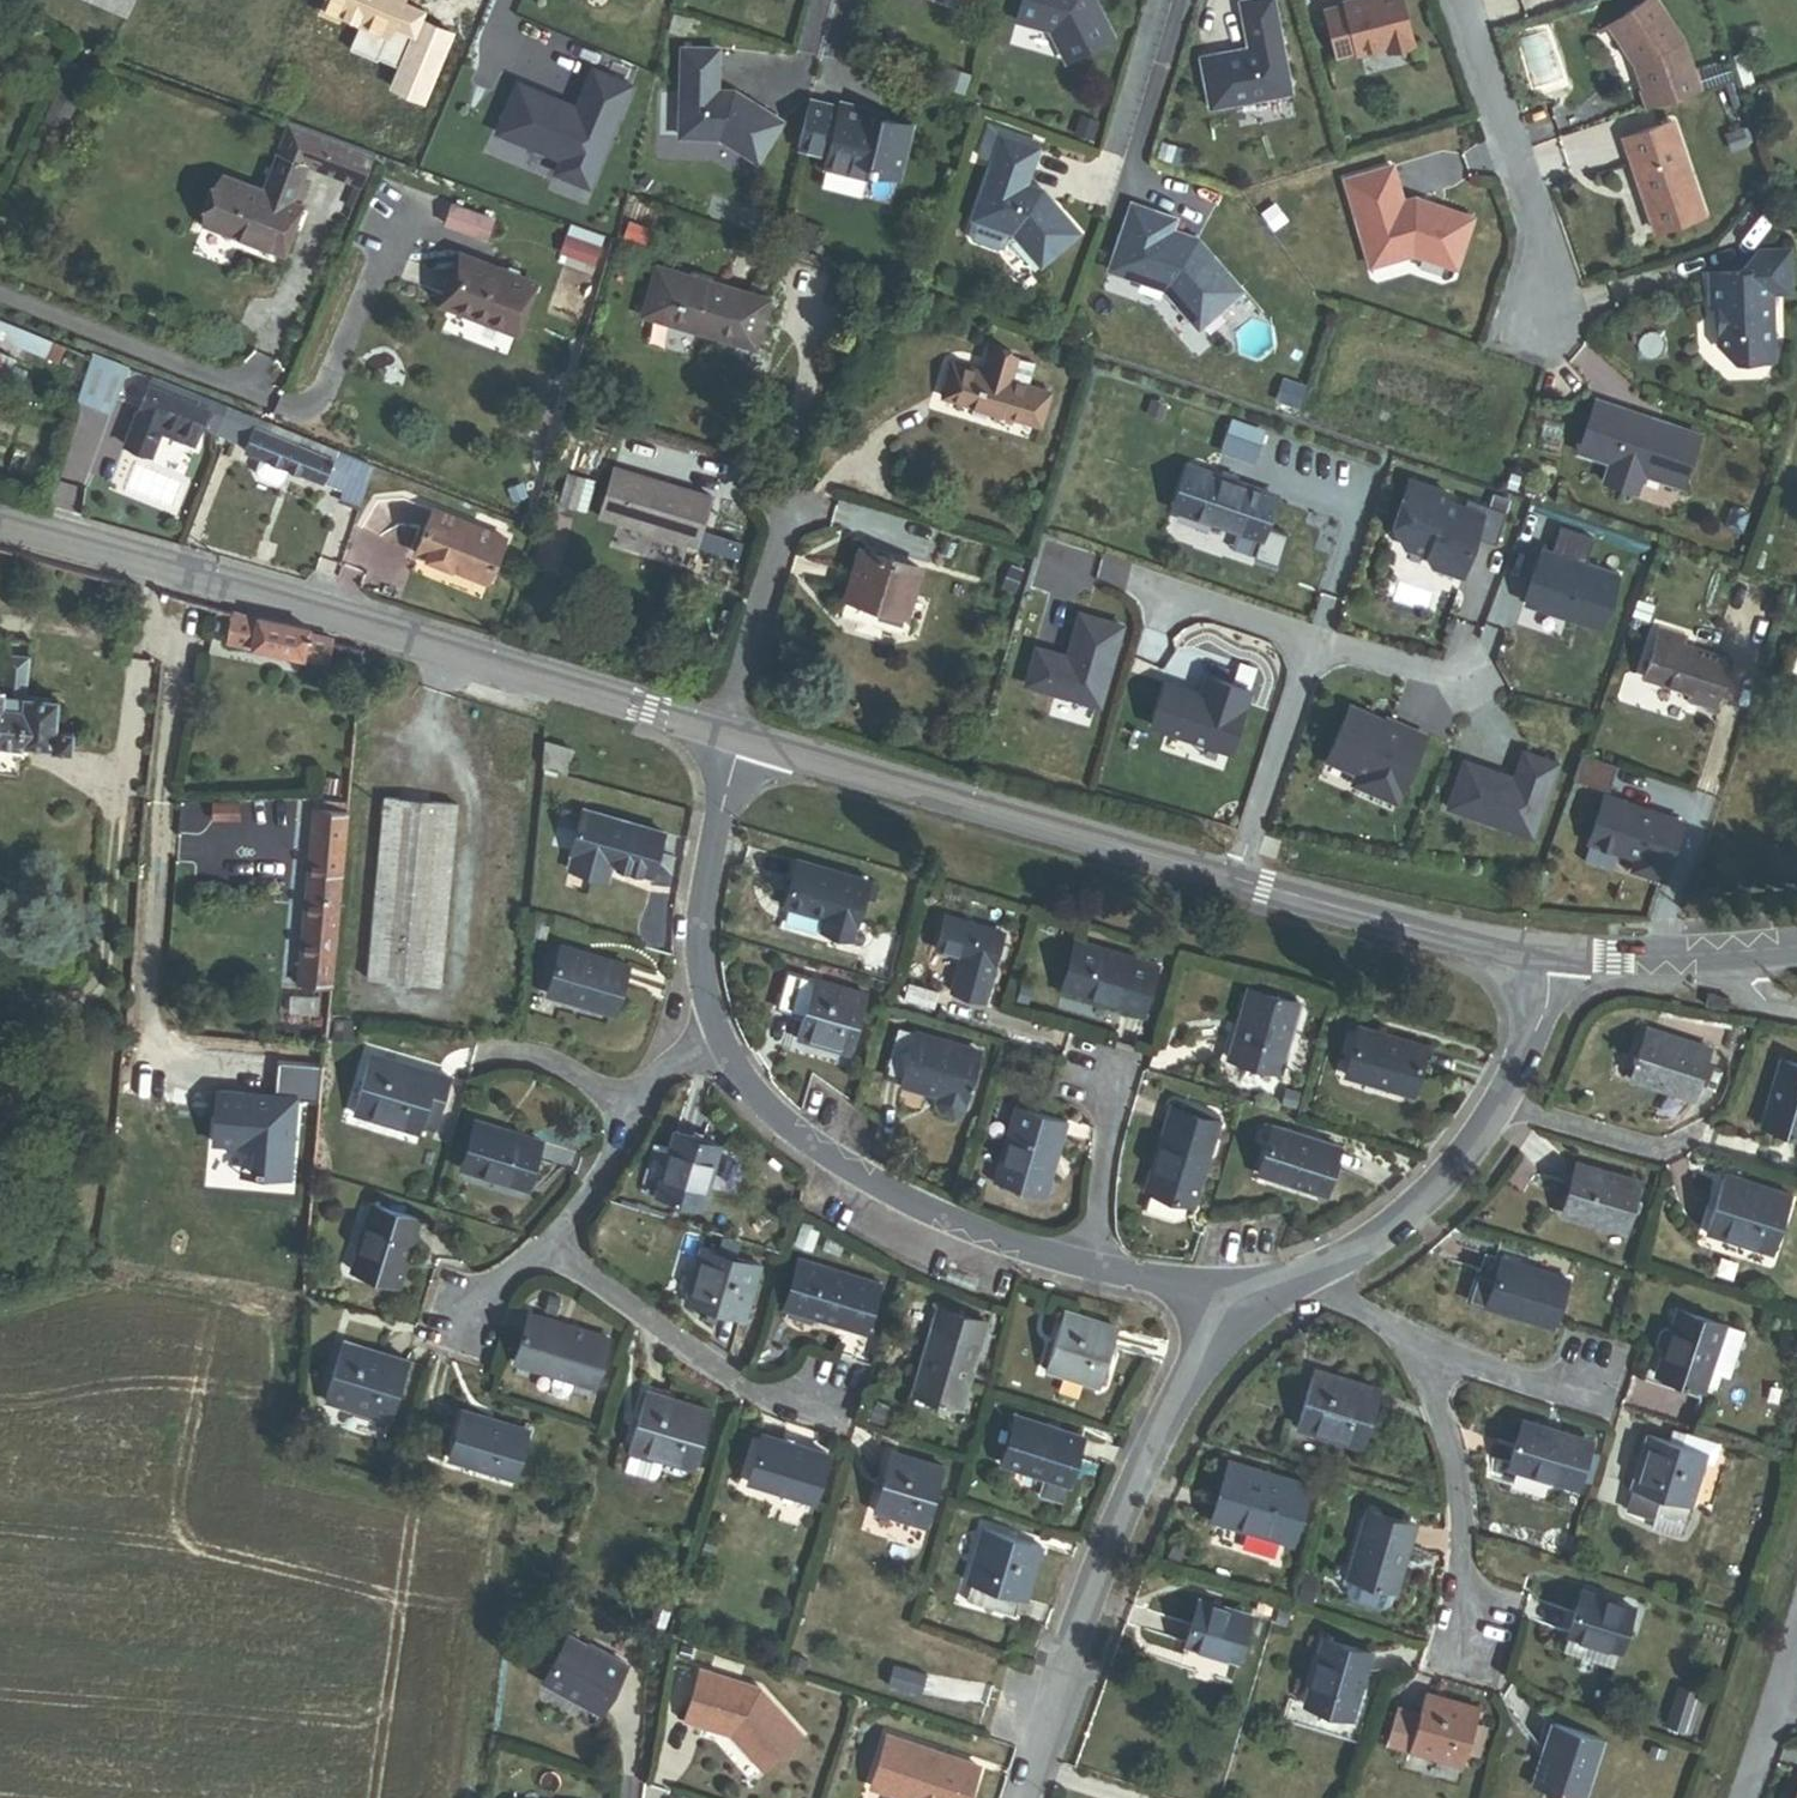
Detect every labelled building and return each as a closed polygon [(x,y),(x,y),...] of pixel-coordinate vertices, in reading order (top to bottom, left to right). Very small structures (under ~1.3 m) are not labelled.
[(126,18),(134,0),(82,0),(126,18)] [(320,9),(359,25),(348,50),(375,62),(376,60),(398,69),(390,88),(422,102),(450,34),(419,21),(423,11),(401,2),(402,0),(324,0),(320,9)] [(1094,0),(1021,0),(1015,20),(1050,30),(1066,61),(1113,36),(1094,0)] [(1273,0),(1245,0),(1241,1),(1240,1),(1249,48),(1223,52),(1200,57),(1209,106),(1231,103),(1290,91),(1284,57),(1273,0)] [(1400,0),(1351,0),(1344,2),(1344,3),(1324,9),(1337,57),(1358,51),(1359,55),(1411,40),(1400,0)] [(1683,42),(1655,0),(1650,0),(1609,28),(1635,67),(1643,89),(1640,89),(1647,110),(1700,92),(1683,42)] [(716,91),(717,49),(682,48),(679,136),(718,137),(756,161),(781,122),(733,91),(716,91)] [(1727,77),(1722,61),(1712,64),(1717,80),(1727,77)] [(72,102),(85,74),(69,66),(56,95),(72,102)] [(586,184),(628,85),(590,69),(574,108),(572,112),(562,108),(564,104),(515,83),(495,132),(559,159),(554,171),(586,184)] [(965,94),(971,77),(951,70),(945,87),(965,94)] [(897,177),(909,127),(865,116),(867,109),(840,103),(838,108),(810,101),(799,148),(827,155),(824,167),(867,178),(869,170),(897,177)] [(1096,140),(1102,123),(1081,116),(1075,133),(1096,140)] [(1703,215),(1672,122),(1623,138),(1655,231),(1703,215)] [(362,187),(376,155),(373,154),(290,124),(278,154),(307,165),(362,187)] [(1003,246),(1008,231),(1012,232),(1041,265),(1078,233),(1052,203),(1051,205),(1041,193),(1042,190),(1025,184),(1037,148),(1001,136),(1003,130),(989,125),(978,156),(992,161),(972,218),(973,219),(968,233),(971,239),(996,248),(1003,246)] [(1747,145),(1742,128),(1726,134),(1731,150),(1747,145)] [(1001,136),(1037,148),(1039,142),(1003,130),(1001,136)] [(205,226),(282,255),(300,208),(292,205),(302,177),(307,165),(278,154),(263,193),(224,178),(205,226)] [(1471,218),(1415,198),(1403,202),(1392,167),(1345,180),(1371,265),(1414,253),(1455,267),(1471,218)] [(300,207),(310,181),(302,177),(292,205),(300,207)] [(493,219),(451,204),(443,223),(485,238),(493,219)] [(1241,290),(1197,239),(1171,230),(1174,219),(1131,204),(1109,270),(1164,289),(1198,328),(1241,290)] [(560,253),(593,266),(598,252),(566,240),(560,253)] [(1773,359),(1770,292),(1790,292),(1788,249),(1757,250),(1743,271),(1710,272),(1710,306),(1718,306),(1717,343),(1735,360),(1773,359)] [(514,333),(534,285),(461,257),(442,304),(514,333)] [(754,349),(767,301),(657,268),(642,316),(754,349)] [(62,348),(0,322),(0,339),(56,362),(62,348)] [(1050,394),(1027,387),(1033,364),(990,352),(983,375),(952,366),(943,398),(1040,427),(1050,394)] [(13,358),(0,353),(0,389),(13,358)] [(111,414),(127,369),(93,355),(79,400),(111,414)] [(1050,394),(1056,371),(1033,364),(1027,387),(1050,394)] [(1293,409),(1301,386),(1283,380),(1275,402),(1293,409)] [(195,446),(210,411),(196,405),(200,398),(174,388),(171,396),(150,387),(125,446),(150,456),(161,431),(195,446)] [(1682,486),(1699,435),(1595,400),(1578,451),(1610,462),(1603,481),(1636,492),(1643,472),(1682,486)] [(216,434),(223,416),(226,408),(217,405),(207,430),(216,434)] [(240,423),(243,415),(226,408),(223,416),(240,423)] [(248,446),(258,421),(243,415),(240,423),(233,440),(248,446)] [(216,434),(233,440),(240,423),(223,416),(216,434)] [(565,431),(583,435),(586,425),(568,419),(565,431)] [(322,480),(333,451),(258,421),(248,446),(246,451),(263,458),(255,479),(258,486),(281,495),(288,492),(296,470),(322,480)] [(1227,450),(1255,460),(1260,447),(1231,437),(1227,450)] [(359,505),(374,467),(333,451),(322,480),(343,489),(339,497),(359,505)] [(1261,540),(1276,499),(1234,484),(1236,478),(1222,474),(1220,479),(1187,468),(1173,509),(1261,540)] [(599,517),(696,546),(710,499),(613,470),(599,517)] [(559,506),(574,510),(583,479),(568,474),(559,506)] [(1428,555),(1433,567),(1462,576),(1470,551),(1466,549),(1470,537),(1496,545),(1506,514),(1467,500),(1464,509),(1446,503),(1449,494),(1410,481),(1402,503),(1407,505),(1398,530),(1407,548),(1428,555)] [(314,511),(327,521),(337,507),(323,498),(314,511)] [(505,537),(433,508),(415,553),(487,583),(505,537)] [(1552,554),(1543,551),(1523,606),(1600,634),(1620,578),(1586,566),(1594,542),(1560,530),(1552,554)] [(885,601),(908,609),(920,570),(860,552),(847,598),(883,608),(885,601)] [(1634,615),(1647,620),(1653,604),(1640,599),(1634,615)] [(883,608),(906,616),(908,609),(885,601),(883,608)] [(359,671),(361,652),(332,643),(333,640),(311,636),(312,630),(232,613),(226,643),(359,671)] [(1066,656),(1035,647),(1025,684),(1098,706),(1121,626),(1079,614),(1066,656)] [(1689,701),(1714,710),(1730,661),(1683,645),(1685,638),(1661,630),(1644,679),(1691,695),(1689,701)] [(22,698),(25,698),(29,657),(5,655),(2,689),(5,689),(3,707),(21,708),(22,698)] [(1164,683),(1150,726),(1227,752),(1248,691),(1206,677),(1200,695),(1164,683)] [(54,733),(57,701),(25,698),(22,698),(21,708),(3,707),(5,689),(2,689),(0,689),(0,746),(22,748),(22,745),(53,748),(53,751),(72,753),(74,734),(54,733)] [(1424,738),(1386,720),(1384,723),(1383,726),(1370,720),(1372,717),(1349,707),(1325,760),(1356,774),(1352,784),(1395,803),(1424,738)] [(543,769),(564,774),(570,751),(545,744),(543,769)] [(1448,808),(1532,837),(1558,764),(1524,752),(1515,779),(1514,782),(1500,777),(1501,774),(1464,761),(1448,808)] [(1604,797),(1588,844),(1637,860),(1633,871),(1663,881),(1682,824),(1604,797)] [(240,819),(239,798),(212,800),(213,821),(240,819)] [(366,979),(439,985),(456,806),(383,799),(366,979)] [(346,811),(347,804),(315,801),(314,809),(346,811)] [(299,985),(331,988),(346,811),(314,809),(299,985)] [(610,865),(651,876),(662,835),(583,811),(571,853),(574,855),(570,869),(596,876),(600,862),(610,865)] [(830,934),(849,939),(867,881),(799,860),(785,906),(825,918),(834,920),(830,934)] [(596,876),(605,879),(610,865),(600,862),(596,876)] [(951,992),(983,1001),(1003,934),(945,917),(935,949),(961,957),(951,992)] [(821,931),(830,934),(834,920),(825,918),(821,931)] [(1122,1009),(1140,1015),(1156,963),(1078,941),(1064,987),(1123,1004),(1122,1009)] [(547,995),(613,1014),(627,967),(562,947),(547,995)] [(796,1038),(850,1055),(868,996),(788,973),(777,1008),(803,1015),(796,1038)] [(905,1000),(933,1009),(938,992),(909,984),(905,1000)] [(1664,997),(1666,987),(1646,984),(1644,994),(1664,997)] [(1228,1058),(1279,1073),(1300,1005),(1248,989),(1228,1058)] [(1345,1076),(1410,1095),(1425,1047),(1360,1028),(1345,1076)] [(1668,1091),(1693,1100),(1709,1050),(1648,1029),(1632,1076),(1669,1088),(1668,1091)] [(885,1076),(902,1081),(916,1035),(898,1030),(885,1076)] [(938,1091),(964,1099),(978,1054),(916,1035),(902,1081),(901,1084),(927,1092),(928,1089),(938,1091)] [(419,1134),(421,1128),(436,1075),(371,1056),(353,1115),(419,1134)] [(1782,1061),(1762,1125),(1796,1136),(1796,1066),(1782,1061)] [(320,1102),(324,1066),(277,1062),(273,1097),(217,1092),(213,1144),(241,1147),(239,1173),(261,1175),(262,1172),(288,1174),(295,1100),(320,1102)] [(421,1128),(436,1132),(451,1079),(436,1075),(421,1128)] [(961,1109),(964,1099),(938,1091),(935,1101),(940,1110),(953,1114),(961,1109)] [(1010,1121),(1022,1125),(1026,1110),(1014,1106),(1010,1121)] [(1187,1202),(1194,1204),(1218,1122),(1171,1109),(1147,1191),(1151,1191),(1187,1202)] [(1054,1169),(1049,1167),(1053,1153),(1058,1155),(1068,1122),(1026,1110),(1022,1125),(1010,1121),(992,1182),(1046,1198),(1054,1169)] [(462,1169),(526,1188),(541,1142),(476,1122),(462,1169)] [(1325,1194),(1339,1148),(1274,1128),(1259,1173),(1325,1194)] [(655,1195),(700,1209),(719,1146),(674,1133),(655,1195)] [(1049,1167),(1054,1169),(1058,1155),(1053,1153),(1049,1167)] [(1562,1215),(1624,1234),(1639,1184),(1577,1165),(1562,1215)] [(1707,1234),(1772,1255),(1791,1197),(1726,1176),(1707,1234)] [(1184,1213),(1187,1202),(1151,1191),(1145,1209),(1174,1217),(1184,1213)] [(351,1270),(399,1285),(419,1220),(371,1205),(351,1270)] [(799,1233),(817,1239),(820,1228),(803,1223),(799,1233)] [(799,1233),(796,1245),(813,1250),(817,1239),(799,1233)] [(720,1313),(744,1320),(760,1267),(701,1249),(685,1302),(709,1309),(720,1313)] [(864,1333),(879,1283),(801,1259),(787,1303),(848,1322),(846,1327),(864,1333)] [(1488,1305),(1552,1326),(1567,1281),(1502,1260),(1496,1278),(1488,1305)] [(1488,1305),(1496,1278),(1477,1272),(1468,1298),(1488,1305)] [(717,1323),(720,1313),(709,1309),(706,1320),(717,1323)] [(913,1394),(961,1408),(986,1323),(938,1309),(913,1394)] [(1656,1374),(1703,1390),(1705,1383),(1725,1327),(1679,1311),(1672,1331),(1665,1350),(1656,1374)] [(1099,1386),(1116,1328),(1064,1312),(1045,1369),(1099,1386)] [(572,1381),(593,1388),(608,1340),(530,1315),(514,1363),(554,1376),(572,1381)] [(1727,1376),(1742,1333),(1725,1327),(1705,1383),(1714,1387),(1719,1373),(1727,1376)] [(1665,1350),(1672,1331),(1664,1328),(1659,1330),(1655,1342),(1658,1347),(1665,1350)] [(785,1344),(765,1338),(759,1358),(779,1364),(785,1344)] [(325,1401),(390,1421),(408,1363),(342,1343),(325,1401)] [(1296,1428),(1363,1449),(1381,1391),(1313,1370),(1296,1428)] [(569,1391),(572,1381),(554,1376),(551,1385),(552,1390),(555,1395),(560,1396),(566,1394),(569,1391)] [(662,1460),(695,1469),(712,1412),(645,1393),(629,1450),(631,1451),(662,1460)] [(875,1419),(878,1410),(862,1405),(859,1414),(875,1419)] [(451,1460),(514,1479),(528,1432),(465,1413),(451,1460)] [(1066,1484),(1069,1485),(1083,1438),(1016,1417),(1001,1464),(1044,1477),(1066,1484)] [(1509,1468),(1577,1489),(1591,1443),(1524,1421),(1509,1468)] [(1713,1461),(1718,1445),(1672,1430),(1668,1442),(1706,1454),(1705,1459),(1713,1461)] [(1659,1498),(1689,1508),(1705,1459),(1706,1454),(1668,1442),(1649,1435),(1631,1489),(1659,1498)] [(748,1483),(813,1503),(827,1456),(763,1436),(748,1483)] [(651,1480),(658,1474),(662,1460),(631,1451),(625,1472),(651,1480)] [(873,1511),(927,1527),(944,1468),(890,1452),(873,1511)] [(1211,1519),(1292,1544),(1309,1486),(1229,1462),(1211,1519)] [(1061,1501),(1066,1484),(1044,1477),(1038,1493),(1061,1501)] [(1655,1513),(1659,1498),(1631,1489),(1624,1509),(1653,1518),(1655,1513)] [(1655,1513),(1684,1522),(1689,1508),(1659,1498),(1655,1513)] [(1391,1589),(1396,1591),(1415,1526),(1367,1512),(1348,1576),(1350,1576),(1391,1589)] [(1679,1536),(1684,1522),(1655,1513),(1653,1518),(1650,1527),(1679,1536)] [(1019,1598),(1025,1601),(1041,1546),(983,1528),(967,1583),(972,1584),(1019,1598)] [(698,1559),(708,1563),(715,1545),(705,1541),(698,1559)] [(1388,1601),(1391,1589),(1350,1576),(1347,1588),(1350,1594),(1382,1604),(1388,1601)] [(1305,1601),(1310,1585),(1300,1582),(1295,1598),(1305,1601)] [(967,1602),(1014,1616),(1019,1598),(972,1584),(967,1602)] [(1632,1609),(1582,1594),(1564,1653),(1613,1668),(1632,1609)] [(1185,1645),(1236,1662),(1250,1617),(1199,1602),(1185,1645)] [(600,1711),(626,1666),(589,1645),(588,1646),(567,1635),(543,1679),(600,1711)] [(1305,1705),(1352,1720),(1372,1653),(1325,1639),(1305,1705)] [(802,1673),(806,1659),(792,1654),(787,1668),(802,1673)] [(800,1733),(758,1688),(700,1670),(685,1719),(729,1733),(763,1769),(800,1733)] [(1686,1728),(1697,1694),(1679,1688),(1668,1722),(1686,1728)] [(1407,1751),(1462,1768),(1480,1710),(1425,1693),(1417,1718),(1407,1751)] [(1387,1744),(1407,1751),(1417,1718),(1397,1712),(1387,1744)] [(1589,1777),(1593,1778),(1597,1765),(1610,1770),(1618,1746),(1601,1741),(1602,1739),(1554,1723),(1534,1786),(1570,1797),(1582,1797),(1589,1777)] [(982,1763),(886,1731),(867,1788),(896,1797),(970,1797),(982,1763)] [(1664,1761),(1668,1748),(1653,1744),(1649,1756),(1664,1761)]
